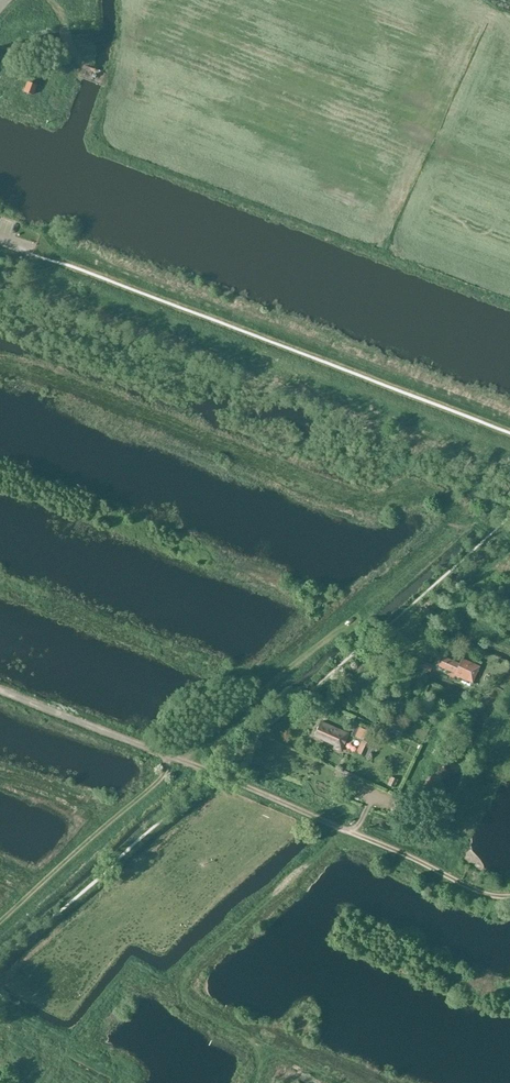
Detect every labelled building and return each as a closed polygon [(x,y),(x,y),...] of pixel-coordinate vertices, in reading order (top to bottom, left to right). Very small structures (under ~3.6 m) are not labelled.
[(28,83),(24,92),(32,96),(36,86),(28,83)] [(458,677),(468,681),(476,665),(461,659),(459,664),(441,656),(437,666),(458,675),(458,677)] [(433,666),(424,662),(421,668),(430,672),(433,666)] [(314,736),(335,745),(334,748),(341,751),(348,734),(320,722),(314,736)] [(390,733),(400,737),(404,728),(394,724),(390,733)] [(354,737),(362,741),(356,753),(364,757),(370,744),(366,742),(370,733),(359,728),(354,737)] [(386,784),(393,788),(396,780),(390,777),(386,784)]
